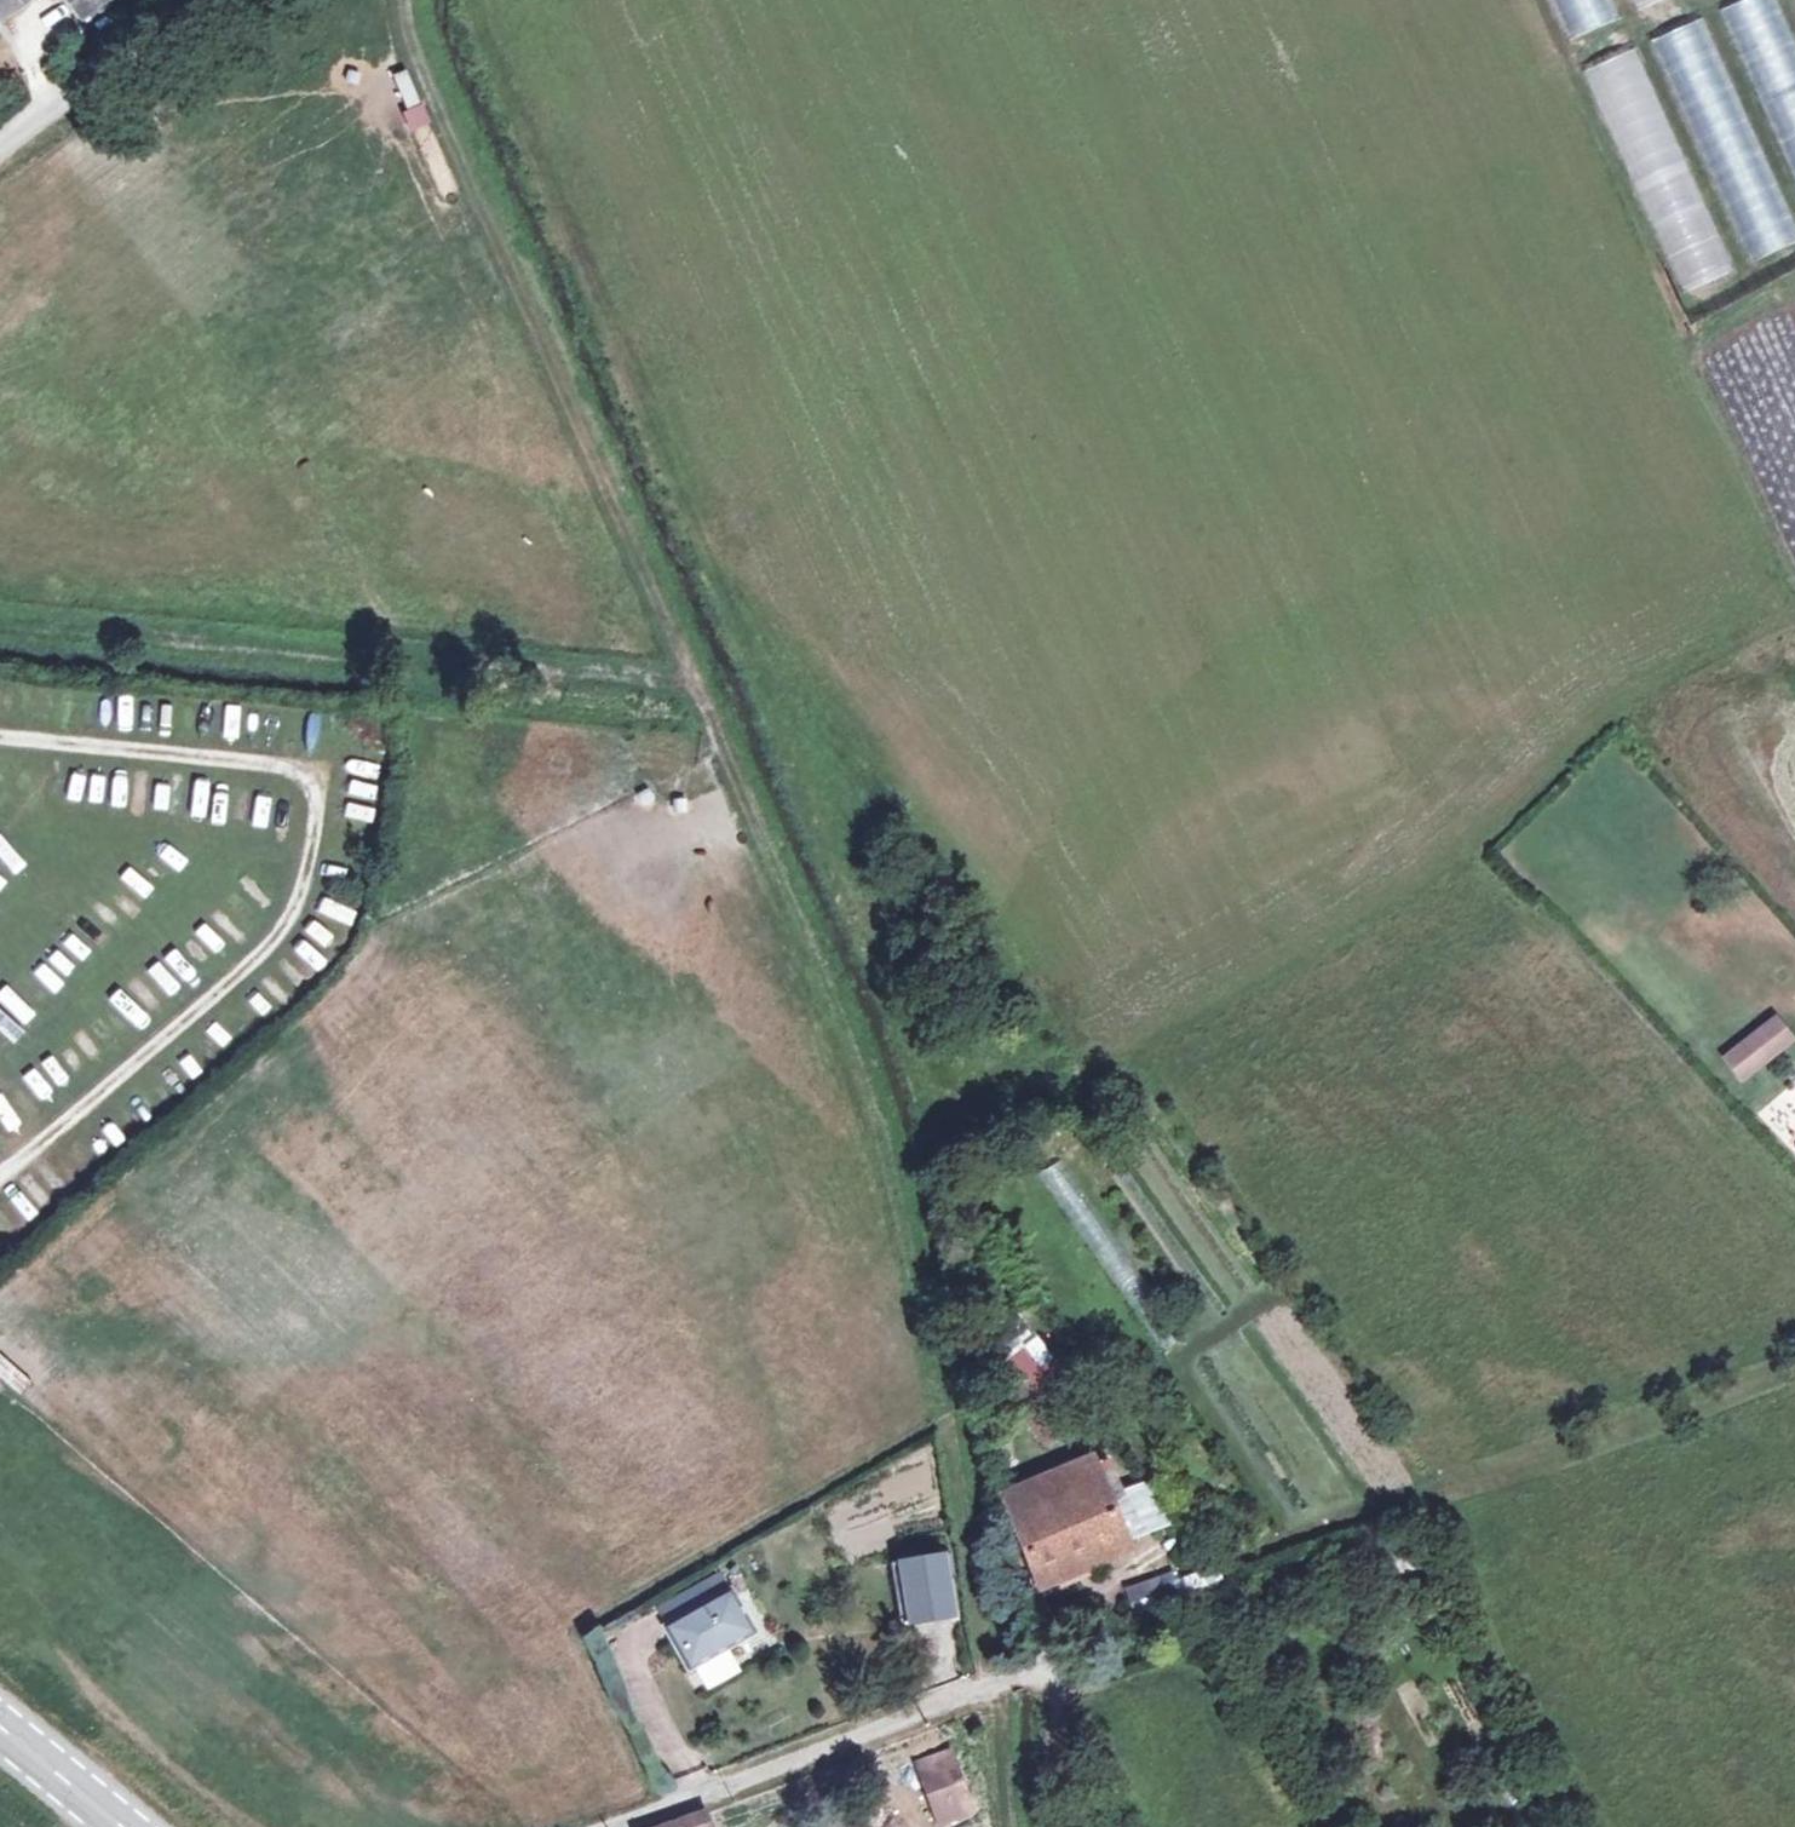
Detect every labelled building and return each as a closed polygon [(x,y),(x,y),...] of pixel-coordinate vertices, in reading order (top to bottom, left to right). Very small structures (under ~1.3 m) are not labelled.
[(27,0),(0,0),(0,20),(27,0)] [(83,20),(110,0),(68,0),(83,20)] [(1572,41),(1621,19),(1613,0),(1553,0),(1572,41)] [(1644,11),(1668,0),(1639,0),(1644,11)] [(1724,13),(1794,173),(1794,38),(1778,0),(1753,0),(1724,13)] [(1656,42),(1756,262),(1794,245),(1794,218),(1705,19),(1656,42)] [(1637,51),(1588,74),(1688,294),(1737,272),(1637,51)] [(237,709),(233,746),(247,748),(251,710),(237,709)] [(195,777),(192,814),(206,815),(209,778),(195,777)] [(259,797),(255,824),(268,826),(273,799),(259,797)] [(182,874),(191,862),(165,843),(156,855),(182,874)] [(183,953),(203,968),(213,956),(193,941),(183,953)] [(129,996),(101,1014),(115,1036),(143,1018),(129,996)] [(1774,1018),(1725,1056),(1742,1078),(1791,1040),(1774,1018)] [(22,1122),(1,1093),(0,1094),(0,1119),(9,1132),(22,1122)] [(1038,1396),(1060,1379),(1024,1332),(979,1367),(999,1409),(1011,1404),(1044,1446),(1065,1431),(1038,1396)] [(1060,1379),(1038,1396),(1065,1431),(1087,1414),(1060,1379)] [(1035,1487),(1004,1500),(1042,1594),(1096,1571),(1090,1555),(1128,1538),(1093,1456),(1059,1470),(1071,1497),(1044,1509),(1035,1487)] [(1128,1535),(1164,1521),(1148,1483),(1113,1497),(1128,1535)] [(944,1553),(903,1561),(912,1623),(954,1616),(944,1553)] [(1215,1560),(1123,1586),(1131,1613),(1223,1587),(1215,1560)] [(912,1623),(903,1561),(891,1563),(900,1626),(912,1623)] [(661,1619),(729,1583),(722,1570),(655,1607),(661,1619)] [(729,1583),(661,1619),(689,1670),(756,1632),(729,1583)] [(953,1757),(925,1768),(937,1802),(966,1791),(953,1757)] [(973,1809),(966,1791),(937,1802),(944,1820),(973,1809)] [(666,1826),(712,1826),(707,1813),(666,1826)]
